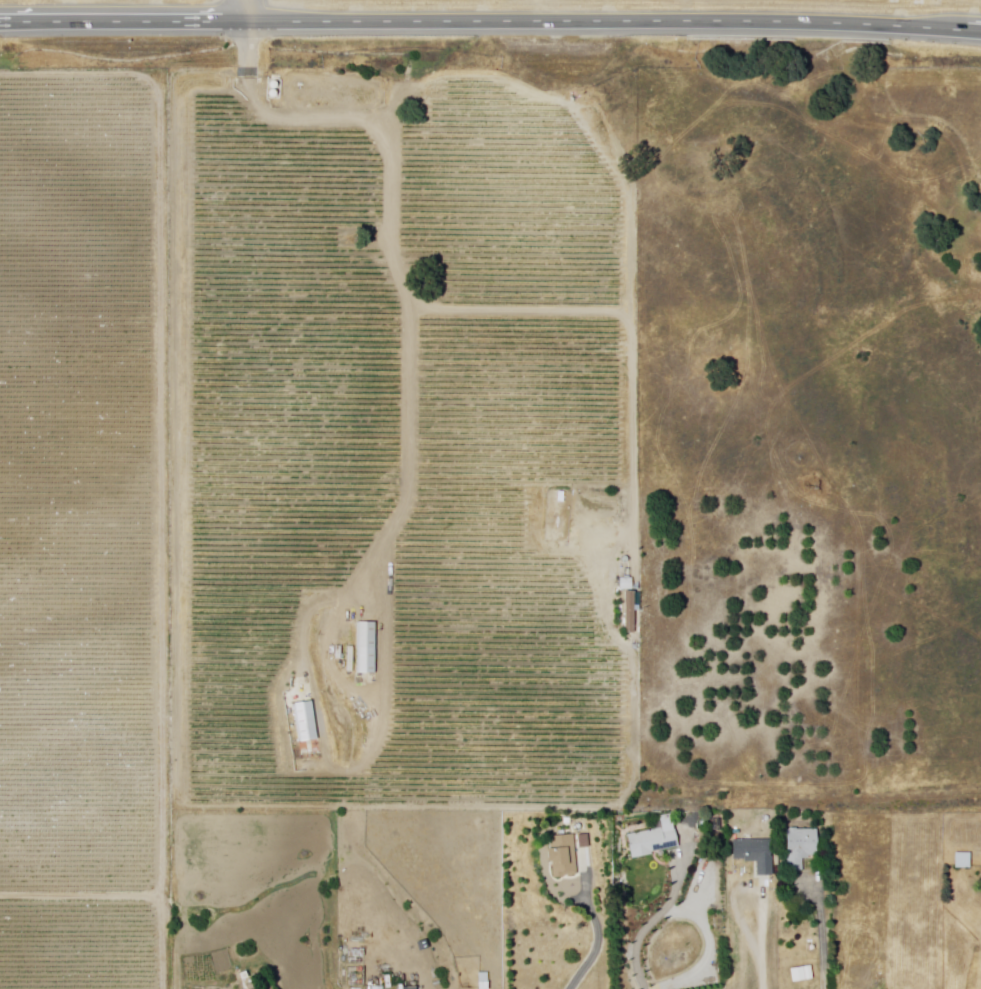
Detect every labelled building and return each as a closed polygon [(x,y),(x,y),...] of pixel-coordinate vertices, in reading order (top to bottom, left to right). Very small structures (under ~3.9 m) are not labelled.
[(631,580),(631,571),(623,570),(622,591),(634,591),(635,580),(631,580)] [(627,596),(638,596),(639,638),(627,638),(627,596)] [(379,625),(380,675),(360,675),(360,625),(379,625)] [(313,702),(320,737),(302,741),(294,706),(313,702)] [(320,745),(326,770),(319,771),(313,747),(320,745)] [(678,833),(681,851),(657,855),(657,859),(635,862),(630,834),(663,829),(664,835),(678,833)] [(789,830),(819,829),(820,858),(805,859),(806,873),(791,874),(789,830)] [(576,836),(580,877),(557,880),(556,866),(552,866),(550,839),(576,836)] [(776,840),(775,878),(757,877),(757,865),(735,864),(736,839),(776,840)] [(971,854),(971,873),(955,873),(955,854),(971,854)] [(812,967),(793,971),(796,986),(815,982),(812,967)]
